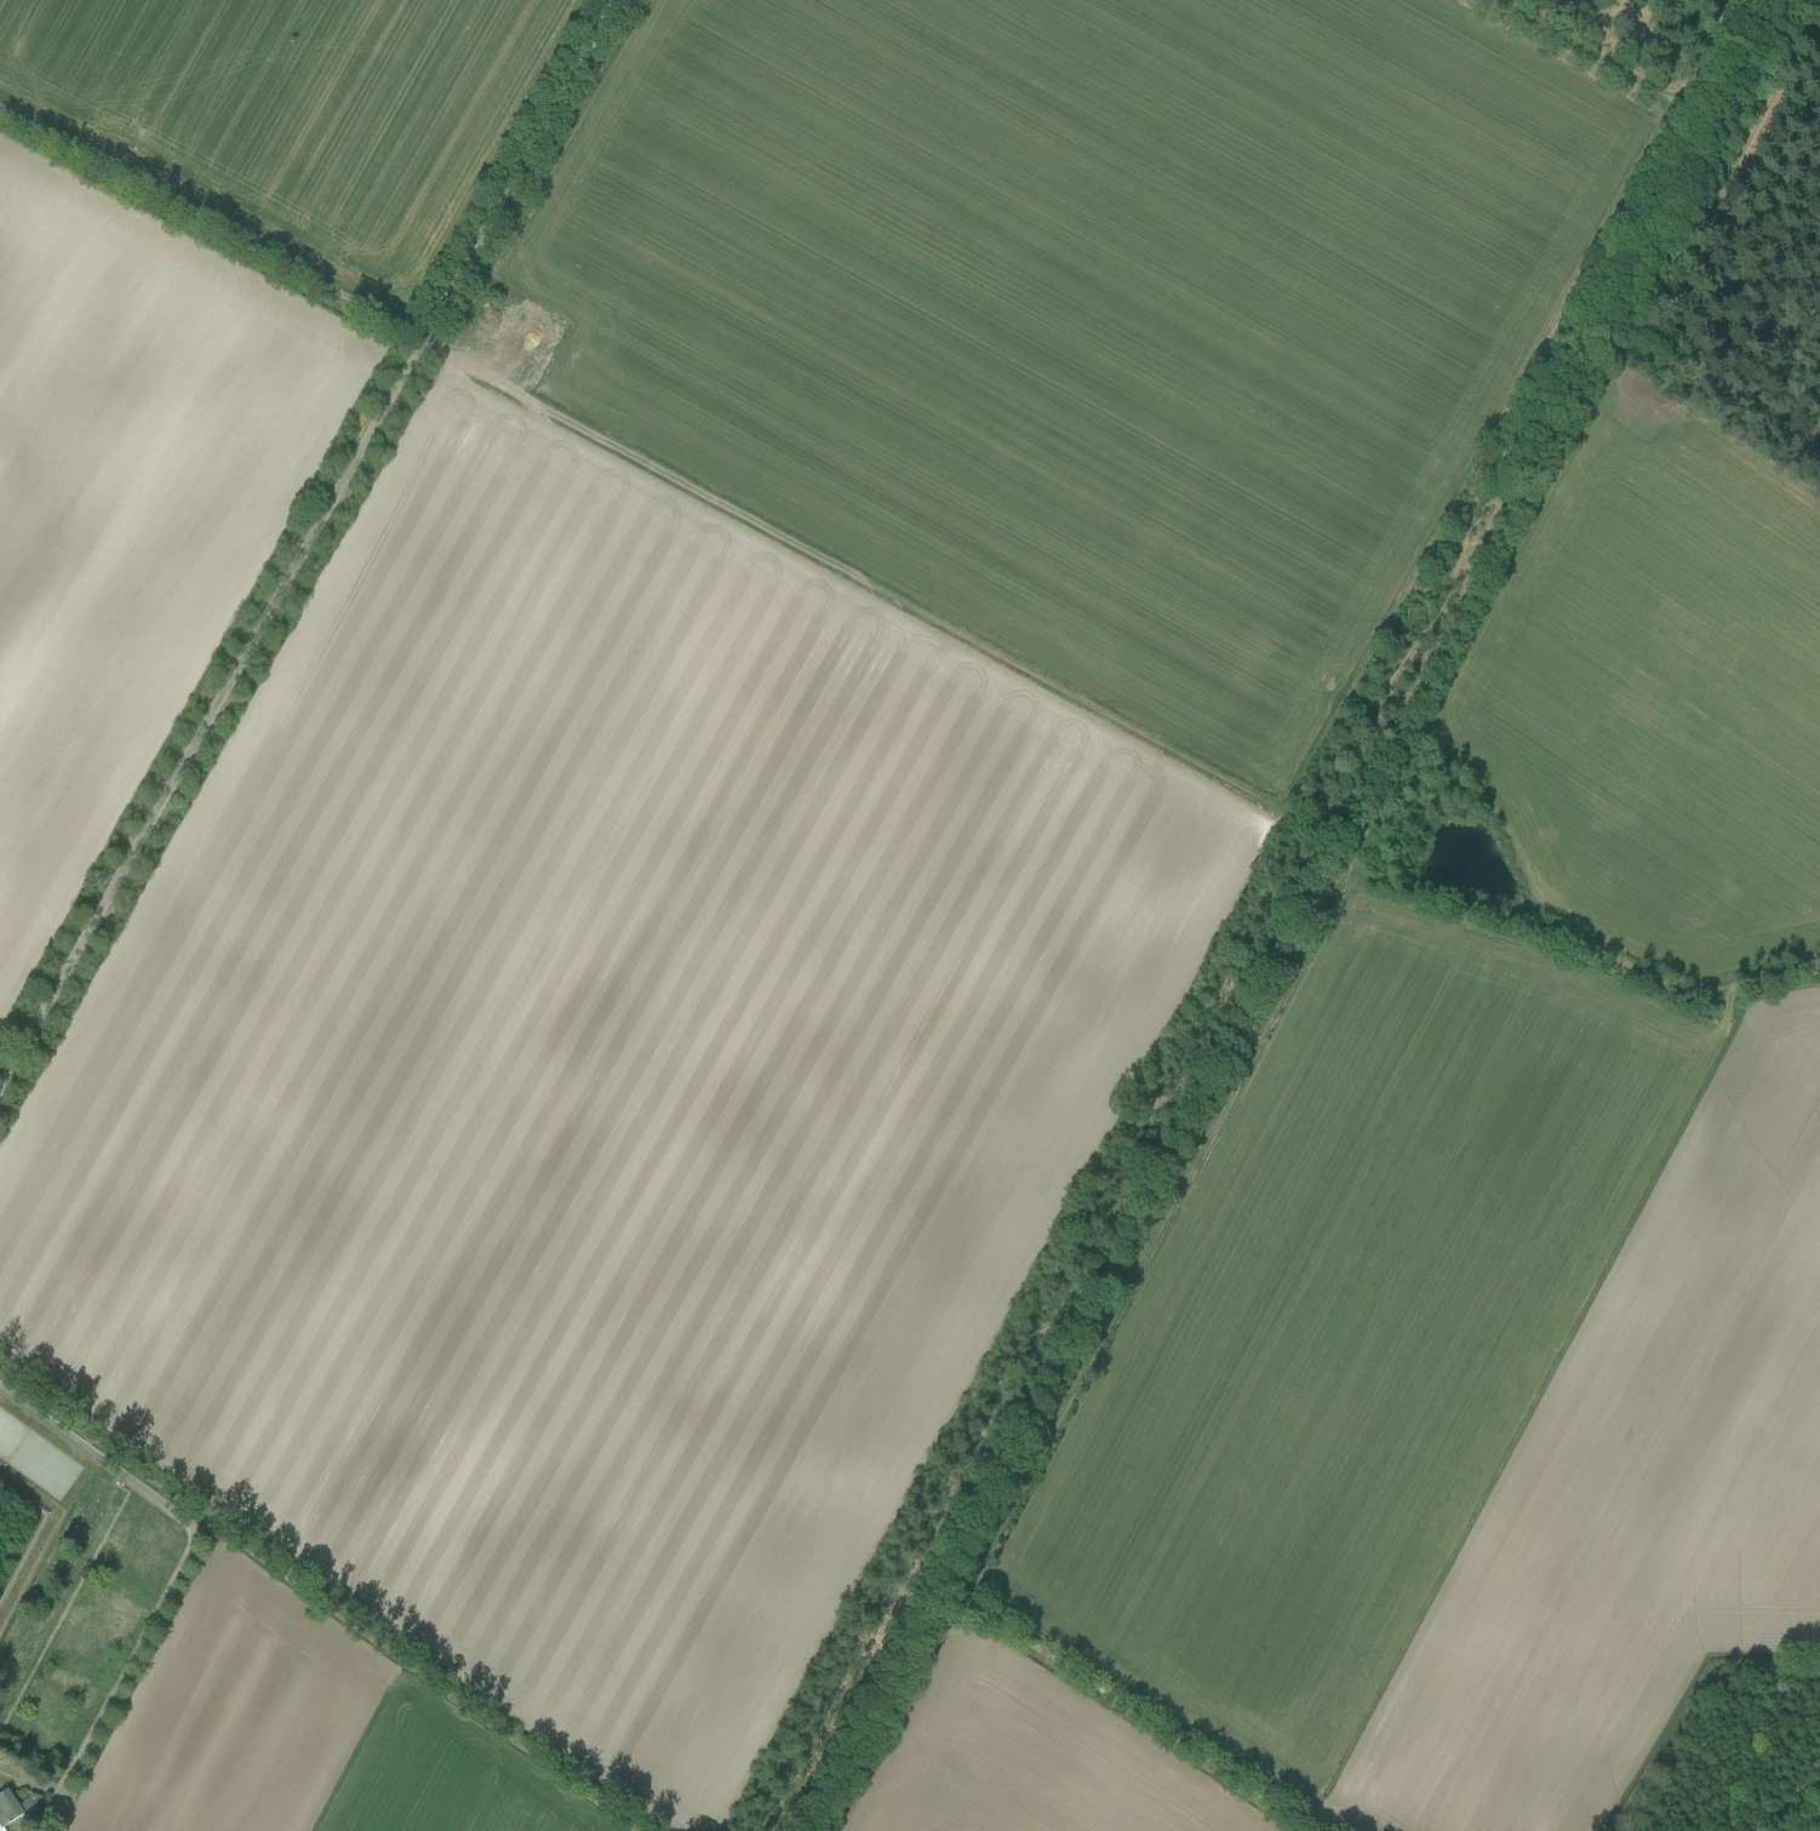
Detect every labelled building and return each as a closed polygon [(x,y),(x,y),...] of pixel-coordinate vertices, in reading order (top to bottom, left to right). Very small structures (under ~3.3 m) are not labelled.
[(4,1773),(18,1780),(23,1770),(9,1763),(4,1773)] [(0,1795),(0,1829),(4,1827),(4,1828),(23,1815),(6,1791),(0,1795)]
